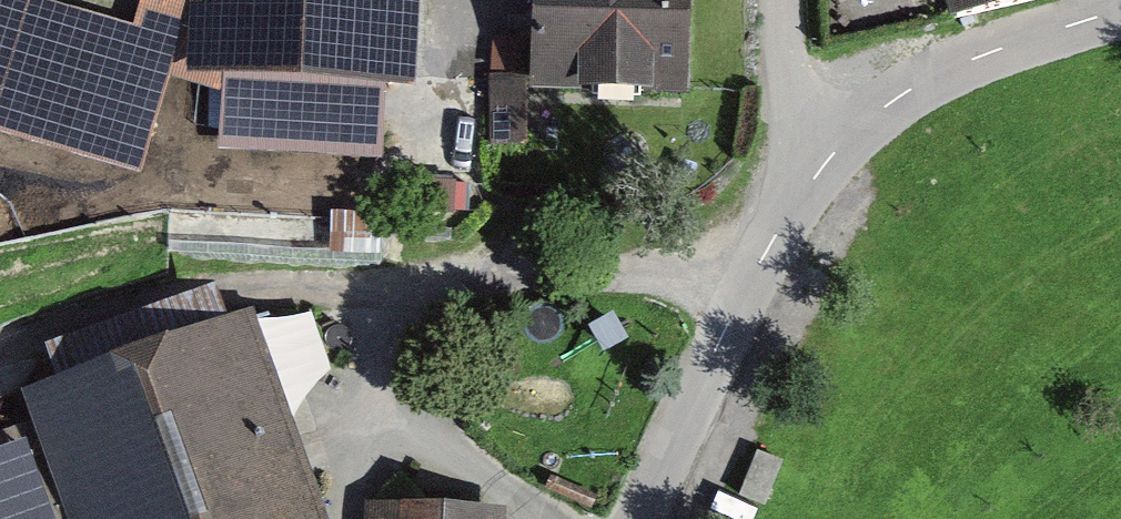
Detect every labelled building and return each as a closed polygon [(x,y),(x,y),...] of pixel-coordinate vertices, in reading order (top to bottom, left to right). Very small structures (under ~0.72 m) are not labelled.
[(163,47),(162,82),(396,98),(402,0),(169,0),(163,47)] [(521,95),(663,100),(666,0),(524,0),(521,95)] [(947,18),(1026,0),(942,0),(947,18)] [(0,1),(0,142),(127,177),(163,47),(0,1)] [(0,442),(0,518),(269,518),(217,367),(0,442)] [(364,503),(363,518),(504,518),(504,511),(364,503)]
